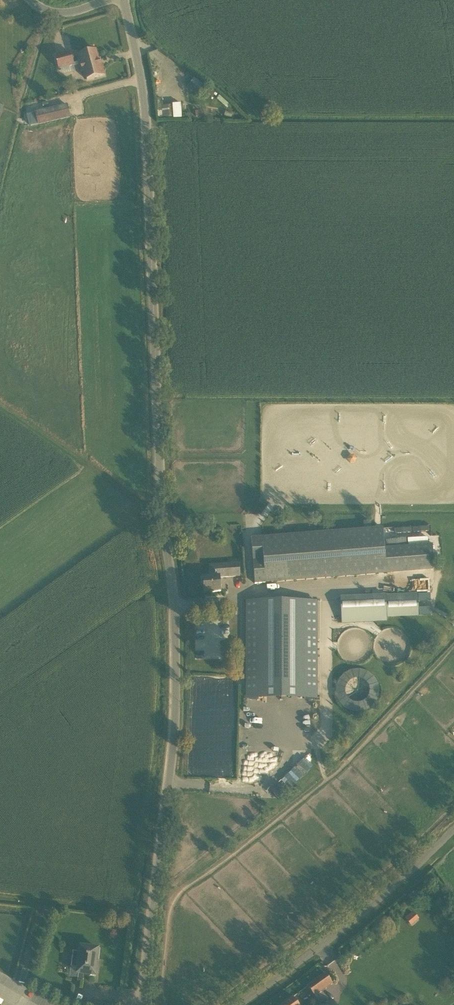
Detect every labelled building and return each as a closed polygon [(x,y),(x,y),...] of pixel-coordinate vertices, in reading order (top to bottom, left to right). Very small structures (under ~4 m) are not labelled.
[(96,50),(77,55),(77,56),(72,58),(71,53),(56,57),(59,69),(74,65),(74,63),(79,62),(81,72),(85,71),(87,80),(104,75),(102,65),(100,66),(96,50)] [(194,79),(191,83),(200,89),(201,90),(203,86),(194,79)] [(70,117),(67,104),(35,112),(38,125),(70,117)] [(158,105),(158,117),(172,117),(172,105),(158,105)] [(255,584),(368,576),(434,571),(432,544),(384,548),(382,528),(251,538),(255,584)] [(410,534),(390,534),(390,542),(410,542),(410,534)] [(204,578),(205,593),(221,592),(220,577),(240,576),(240,563),(209,566),(210,577),(204,578)] [(417,616),(417,592),(386,594),(339,596),(340,623),(387,621),(387,617),(417,616)] [(243,600),(243,698),(311,698),(316,698),(316,623),(316,600),(243,600)] [(372,714),(380,676),(344,668),(335,705),(372,714)] [(412,925),(420,919),(414,910),(405,917),(412,925)] [(73,951),(71,967),(78,968),(77,974),(78,974),(78,980),(83,981),(84,974),(95,976),(96,966),(97,966),(97,959),(98,949),(80,947),(80,952),(73,951)] [(307,986),(315,996),(333,983),(325,973),(317,979),(307,986)] [(281,1004),(299,1004),(293,997),(281,1004)]
